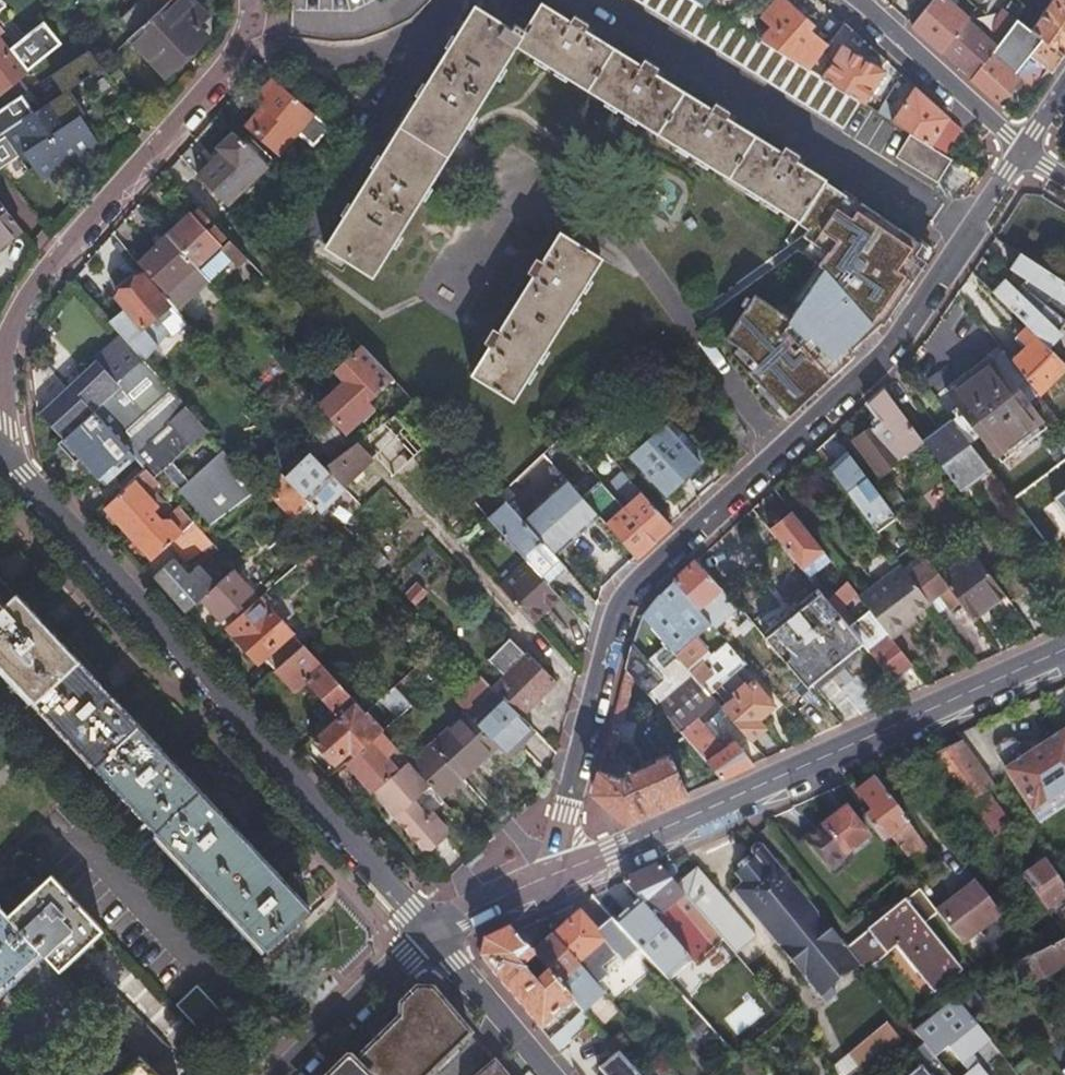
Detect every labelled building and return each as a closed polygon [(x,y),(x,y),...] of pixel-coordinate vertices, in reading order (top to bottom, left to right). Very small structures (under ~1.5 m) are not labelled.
[(118,20),(132,35),(170,0),(139,0),(118,20)] [(192,0),(170,0),(132,35),(128,39),(165,77),(206,38),(196,27),(207,16),(192,0)] [(473,5),(325,246),(373,275),(516,42),(702,159),(797,218),(798,219),(822,180),(823,179),(794,160),(797,155),(782,146),(779,151),(724,117),(728,110),(714,102),(710,108),(653,72),(657,66),(642,57),(639,63),(584,29),(588,23),(573,14),(569,20),(538,0),(510,0),(505,8),(528,22),(524,28),(516,23),(512,29),(473,5)] [(859,100),(820,76),(807,68),(761,39),(730,20),(718,13),(697,0),(637,0),(703,41),(763,77),(842,127),(859,100)] [(718,13),(728,0),(697,0),(718,13)] [(760,18),(771,27),(761,39),(807,68),(826,44),(809,30),(813,25),(782,0),(775,0),(760,18)] [(969,22),(945,0),(931,0),(911,25),(944,55),(969,22)] [(1030,30),(1064,56),(1064,55),(1064,0),(1051,0),(1030,30)] [(989,57),(1016,20),(1004,10),(990,28),(994,32),(987,39),(969,22),(944,55),(971,80),(988,56),(989,57)] [(971,80),(997,104),(1018,81),(1014,78),(1030,57),(1052,74),(1064,56),(1030,30),(1016,20),(989,57),(988,56),(971,80)] [(18,78),(26,71),(26,73),(60,44),(42,22),(8,49),(9,50),(6,52),(0,44),(0,92),(18,78)] [(841,43),(820,76),(859,100),(862,102),(883,69),(841,43)] [(9,104),(0,110),(0,136),(2,135),(19,158),(21,156),(38,181),(66,162),(67,164),(98,141),(76,111),(81,107),(69,91),(102,69),(88,51),(51,76),(63,94),(41,108),(29,90),(28,90),(9,103),(9,104)] [(105,73),(108,76),(112,81),(120,75),(113,66),(105,73)] [(9,103),(28,90),(18,78),(0,92),(9,103)] [(329,126),(274,80),(259,99),(268,106),(250,127),(278,150),(296,130),(296,131),(295,131),(313,146),(329,126)] [(910,131),(944,153),(961,128),(915,86),(898,109),(883,99),(876,111),(910,131)] [(944,153),(910,131),(894,156),(936,181),(951,157),(944,153)] [(198,177),(227,206),(267,164),(233,132),(217,148),(222,153),(198,177)] [(289,175),(284,181),(299,194),(304,187),(289,175)] [(747,371),(788,414),(853,354),(849,350),(879,322),(882,323),(898,299),(890,294),(903,274),(911,280),(925,260),(913,252),(920,242),(871,209),(869,211),(842,192),(844,189),(843,188),(841,193),(822,180),(798,219),(797,218),(795,220),(805,227),(800,234),(825,249),(816,262),(821,266),(788,316),(753,293),(724,336),(742,348),(751,358),(746,362),(751,367),(747,371)] [(23,232),(1,203),(0,202),(0,251),(23,232)] [(239,266),(247,259),(198,208),(169,237),(170,238),(210,281),(218,274),(223,279),(238,265),(239,266)] [(542,259),(538,256),(529,272),(533,275),(498,333),(493,330),(485,343),(490,346),(473,374),(513,400),(600,257),(559,232),(542,259)] [(164,295),(178,312),(210,281),(170,238),(141,265),(167,292),(164,295)] [(913,252),(925,260),(932,250),(920,242),(913,252)] [(1019,252),(1009,269),(1025,279),(1020,284),(1064,317),(1064,281),(1019,252)] [(124,284),(118,289),(123,294),(118,298),(143,329),(169,307),(139,270),(123,283),(124,284)] [(890,294),(898,299),(911,280),(903,274),(890,294)] [(1003,278),(990,291),(991,292),(1024,324),(1025,325),(1045,344),(1057,328),(1063,319),(1020,284),(1015,289),(1003,278)] [(1020,284),(1063,319),(1064,317),(1020,284)] [(1011,358),(1038,394),(1064,365),(1064,364),(1045,344),(1025,325),(1013,336),(1022,346),(1011,358)] [(164,383),(122,336),(70,384),(69,385),(94,412),(95,411),(135,457),(146,469),(155,479),(163,472),(210,525),(260,488),(239,465),(219,483),(188,448),(207,430),(164,383)] [(365,401),(391,377),(363,347),(337,371),(365,401)] [(1011,358),(1007,353),(997,360),(990,351),(945,387),(1002,460),(1047,425),(1039,414),(1049,407),(1047,405),(1038,394),(1011,358)] [(42,414),(64,440),(94,412),(69,385),(61,393),(48,405),(42,411),(42,414)] [(923,439),(883,386),(865,402),(878,420),(853,439),(863,452),(858,456),(866,467),(871,464),(878,473),(923,439)] [(64,440),(63,440),(68,445),(66,451),(72,458),(78,456),(86,450),(113,478),(135,457),(95,411),(94,412),(64,440)] [(412,456),(423,447),(394,415),(361,439),(366,445),(370,442),(374,445),(389,432),(412,456)] [(951,417),(923,439),(959,487),(988,466),(951,417)] [(330,423),(306,447),(310,451),(325,466),(352,447),(330,423)] [(663,423),(628,456),(665,495),(700,462),(663,423)] [(371,461),(357,442),(352,447),(325,466),(310,451),(282,476),(303,497),(326,476),(339,490),(352,478),(356,474),(371,461)] [(882,498),(847,451),(827,466),(876,530),(896,516),(892,511),(882,498)] [(158,482),(155,479),(146,469),(105,507),(153,560),(172,541),(193,522),(179,506),(169,515),(171,520),(165,519),(163,521),(158,515),(162,511),(152,499),(146,500),(146,493),(158,482)] [(621,469),(604,485),(653,539),(670,524),(621,469)] [(282,476),(280,473),(263,486),(290,514),(306,500),(303,497),(282,476)] [(569,483),(564,476),(520,518),(527,524),(555,556),(598,515),(580,495),(569,483)] [(604,485),(599,478),(580,495),(598,515),(607,526),(635,556),(653,539),(604,485)] [(1054,495),(1064,509),(1064,486),(1054,495)] [(894,489),(882,498),(892,511),(904,502),(894,489)] [(527,524),(520,518),(507,503),(489,519),(497,528),(527,560),(548,584),(566,567),(555,556),(527,524)] [(792,510),(769,528),(770,530),(791,555),(795,561),(800,566),(821,548),(792,510)] [(218,549),(202,532),(193,522),(172,541),(186,559),(203,548),(210,556),(218,549)] [(970,615),(1002,591),(975,554),(943,578),(953,592),(970,615)] [(696,559),(674,580),(681,588),(686,594),(697,606),(698,606),(714,623),(736,604),(696,559)] [(944,599),(953,592),(943,578),(933,566),(931,563),(928,559),(908,573),(929,600),(932,598),(934,596),(939,592),(943,598),(944,599)] [(155,576),(187,611),(201,598),(205,594),(174,560),(155,576)] [(561,598),(548,584),(527,560),(500,586),(534,623),(561,598)] [(903,622),(930,601),(929,600),(908,573),(903,566),(860,598),(869,610),(892,638),(907,626),(903,622)] [(252,591),(232,569),(205,594),(201,598),(220,619),(252,591)] [(807,575),(752,622),(809,687),(861,642),(825,598),(813,582),(808,577),(807,575)] [(681,588),(674,580),(659,593),(666,602),(681,588)] [(891,679),(911,663),(892,638),(869,610),(854,621),(841,606),(856,593),(847,581),(825,598),(861,642),(891,679)] [(666,602),(659,593),(641,610),(640,615),(666,645),(690,672),(726,640),(697,606),(686,594),(681,588),(666,602)] [(938,601),(943,598),(939,592),(934,596),(938,601)] [(97,769),(244,924),(265,948),(290,924),(308,908),(296,895),(302,888),(290,877),(284,882),(248,844),(235,830),(241,824),(230,813),(224,819),(173,765),(179,758),(168,747),(162,753),(140,730),(111,699),(117,693),(107,682),(100,688),(50,634),(55,628),(45,617),(39,623),(35,618),(14,596),(4,606),(0,610),(0,666),(97,769)] [(264,656),(275,669),(282,663),(287,658),(302,644),(260,597),(226,627),(258,661),(264,656)] [(505,675),(493,687),(503,697),(522,716),(558,682),(530,652),(527,654),(512,639),(490,659),(505,675)] [(726,640),(690,672),(709,693),(745,661),(726,640)] [(306,679),(339,715),(355,701),(303,643),(302,644),(287,658),(282,663),(275,669),(295,690),(306,679)] [(648,661),(632,643),(625,670),(634,679),(655,703),(690,672),(666,645),(648,661)] [(634,679),(625,670),(612,719),(621,722),(634,679)] [(691,676),(656,705),(721,778),(752,764),(736,741),(723,749),(695,718),(713,702),(691,676)] [(507,755),(535,729),(522,716),(503,697),(493,687),(483,677),(457,701),(466,712),(476,721),(497,744),(507,755)] [(736,694),(721,707),(750,739),(765,726),(759,718),(775,704),(752,679),(747,684),(744,681),(733,691),(736,694)] [(384,695),(402,714),(412,705),(395,685),(384,695)] [(350,750),(355,755),(383,731),(365,712),(355,701),(339,715),(313,738),(336,762),(350,750)] [(430,784),(441,795),(471,768),(497,744),(476,721),(466,712),(441,735),(411,762),(430,784)] [(347,762),(373,790),(398,769),(383,752),(387,749),(381,742),(387,736),(383,731),(355,755),(347,762)] [(1025,757),(1015,743),(1008,739),(1003,740),(998,743),(995,749),(995,754),(1005,770),(1004,770),(1039,823),(1064,805),(1064,731),(1025,757)] [(618,734),(609,732),(608,734),(606,742),(615,745),(618,734)] [(961,741),(934,755),(993,838),(1011,826),(986,792),(993,787),(961,741)] [(624,775),(599,767),(593,791),(627,820),(688,793),(669,751),(654,758),(654,761),(631,770),(625,768),(624,775)] [(398,769),(373,790),(387,806),(389,805),(400,817),(398,818),(425,848),(432,848),(448,834),(448,827),(433,810),(428,815),(414,799),(430,784),(411,762),(409,760),(398,769)] [(863,818),(881,842),(891,834),(900,847),(900,849),(912,865),(929,853),(874,779),(856,792),(871,812),(863,818)] [(389,805),(387,806),(398,818),(400,817),(389,805)] [(831,840),(843,856),(867,837),(843,807),(837,812),(838,814),(821,827),(831,840)] [(827,868),(843,856),(831,840),(821,827),(805,840),(827,868)] [(845,947),(761,844),(756,843),(752,846),(750,851),(755,857),(736,874),(743,883),(733,891),(824,1000),(835,991),(830,985),(858,962),(845,947)] [(1020,876),(1048,915),(1053,924),(1064,916),(1064,889),(1044,860),(1020,876)] [(929,904),(937,914),(954,936),(993,907),(961,864),(941,879),(944,883),(948,889),(941,895),(929,904)] [(658,865),(623,881),(694,964),(711,947),(720,939),(674,885),(658,865)] [(695,869),(674,885),(720,939),(734,955),(754,939),(695,869)] [(6,916),(37,949),(57,971),(72,958),(89,941),(99,932),(102,929),(51,874),(47,878),(6,916)] [(617,883),(589,896),(609,918),(616,925),(637,907),(617,883)] [(936,889),(941,895),(948,889),(944,883),(936,889)] [(918,889),(888,913),(945,985),(961,972),(923,925),(937,914),(929,904),(918,889)] [(993,907),(954,936),(961,945),(999,915),(993,907)] [(37,949),(6,916),(0,909),(0,984),(37,949)] [(888,913),(845,947),(858,962),(865,971),(895,947),(933,994),(945,985),(888,913)] [(616,925),(609,918),(595,932),(579,914),(553,937),(580,967),(584,971),(591,980),(595,984),(603,976),(598,969),(614,955),(619,960),(635,946),(616,925)] [(1040,953),(1064,940),(1064,938),(1053,924),(1048,915),(1043,919),(1048,926),(1028,936),(1040,953)] [(1064,938),(1064,937),(1064,916),(1053,924),(1064,938)] [(528,953),(509,932),(485,943),(482,959),(558,1050),(571,1039),(576,1034),(559,1015),(573,1003),(570,1000),(570,999),(559,987),(549,976),(528,953)] [(549,933),(528,953),(549,976),(559,987),(570,999),(570,1000),(591,980),(584,971),(580,967),(553,937),(549,933)] [(1012,964),(1027,983),(1052,972),(1064,966),(1064,940),(1040,953),(1030,957),(1012,964)] [(89,941),(72,958),(75,962),(94,945),(89,941)] [(666,964),(658,972),(683,1001),(692,993),(666,964)] [(1052,972),(1056,979),(1062,977),(1061,975),(1064,973),(1064,966),(1052,972)] [(77,993),(111,1028),(138,1055),(148,1065),(166,1047),(96,974),(77,993)] [(692,993),(683,1001),(724,1046),(747,1025),(707,980),(692,993)] [(750,985),(734,999),(744,1011),(760,997),(750,985)] [(227,1020),(196,986),(174,1005),(206,1039),(227,1020)] [(467,1030),(430,986),(413,986),(398,1001),(397,1015),(352,1059),(346,1052),(323,1074),(421,1074),(467,1030)] [(786,1016),(781,1009),(775,1015),(780,1021),(786,1016)] [(582,1029),(590,1022),(586,1017),(577,1024),(582,1029)] [(927,1021),(914,1031),(923,1041),(925,1043),(933,1054),(951,1074),(971,1074),(927,1021)] [(829,1067),(836,1074),(883,1074),(885,1073),(874,1059),(898,1040),(884,1023),(829,1067)] [(923,1041),(910,1053),(916,1061),(922,1056),(925,1061),(933,1054),(925,1043),(923,1041)] [(617,1052),(600,1066),(599,1065),(597,1066),(604,1074),(638,1074),(617,1052)] [(148,1065),(138,1055),(136,1057),(118,1074),(157,1074),(148,1065)] [(492,1060),(475,1074),(505,1074),(492,1060)] [(921,1064),(907,1074),(930,1074),(921,1064)]
